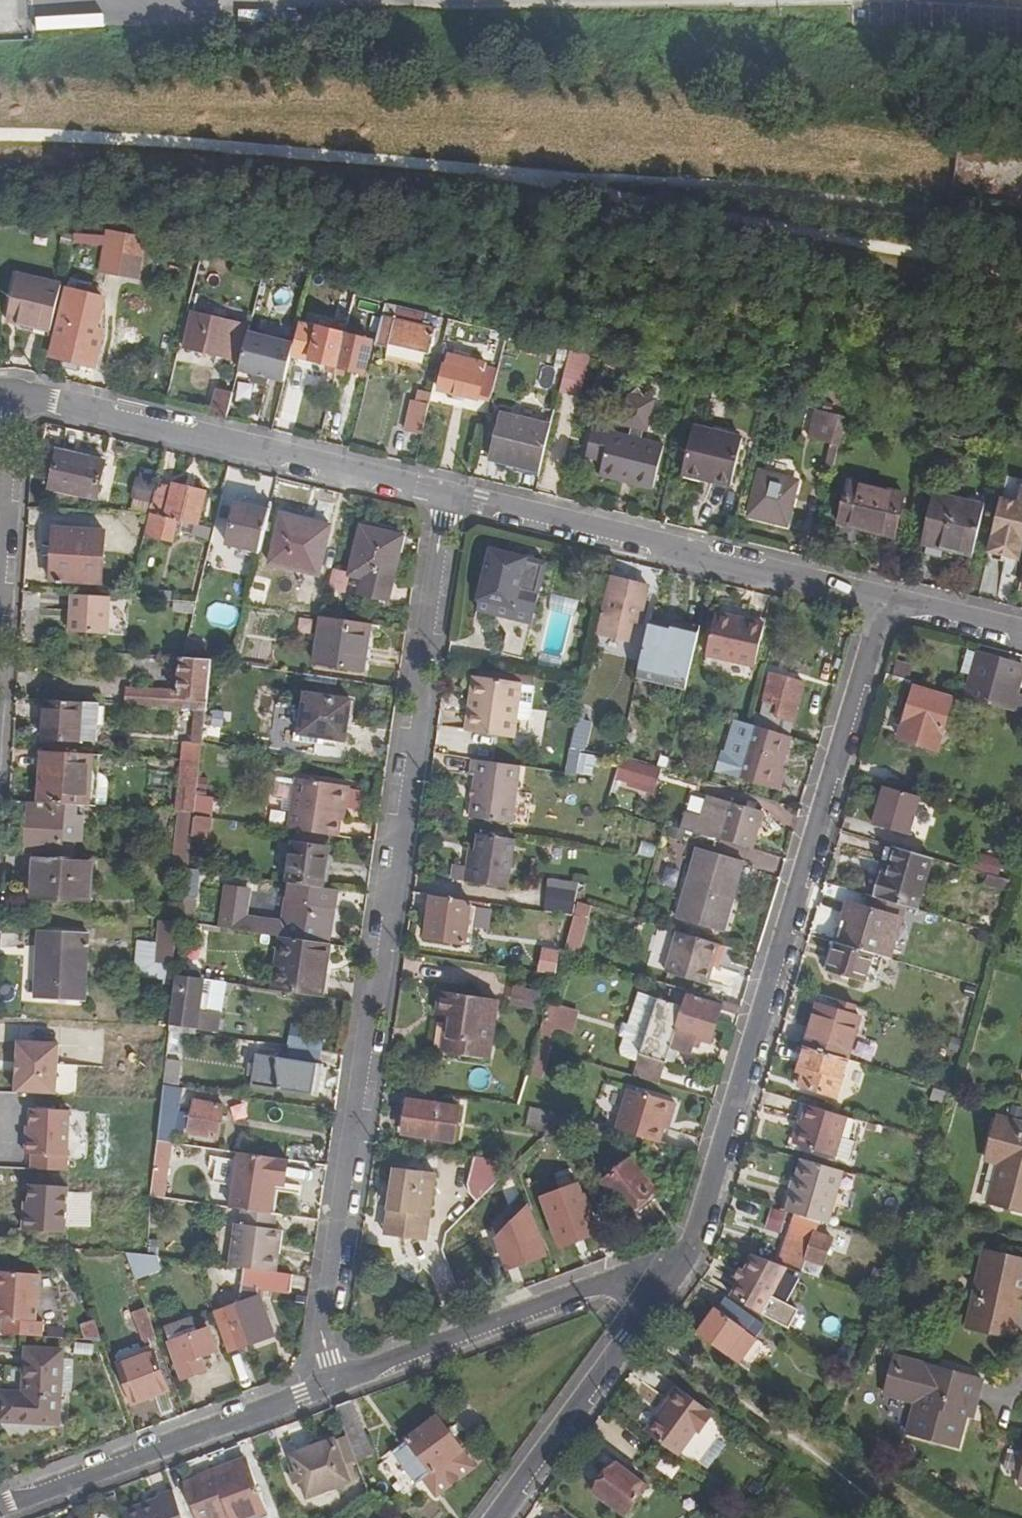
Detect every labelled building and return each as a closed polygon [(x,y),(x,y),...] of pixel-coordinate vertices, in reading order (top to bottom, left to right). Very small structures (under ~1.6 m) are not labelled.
[(0,10),(0,32),(19,31),(18,10),(0,10)] [(142,246),(129,243),(124,268),(110,265),(115,240),(106,238),(98,276),(133,283),(142,246)] [(51,324),(61,280),(18,271),(8,314),(51,324)] [(97,326),(103,296),(67,286),(51,356),(97,367),(104,329),(97,326)] [(336,308),(349,311),(353,296),(339,293),(336,308)] [(349,311),(336,308),(332,326),(345,329),(349,311)] [(431,314),(403,308),(399,319),(381,314),(373,346),(385,349),(387,342),(429,352),(435,328),(428,326),(431,314)] [(241,361),(249,329),(192,315),(185,347),(241,361)] [(296,357),(336,367),(344,335),(345,329),(332,326),(331,332),(301,324),(300,331),(302,331),(296,357)] [(507,332),(494,330),(486,362),(446,351),(437,388),(475,398),(476,394),(491,398),(507,332)] [(294,344),(249,334),(240,371),(285,381),(294,344)] [(344,335),(336,367),(361,373),(369,341),(344,335)] [(587,352),(568,347),(557,392),(565,395),(577,398),(587,352)] [(243,382),(237,401),(252,405),(257,386),(243,382)] [(425,435),(436,393),(417,388),(406,430),(425,435)] [(227,419),(233,394),(219,390),(213,416),(227,419)] [(832,469),(846,416),(817,408),(810,438),(831,443),(825,467),(832,469)] [(538,470),(549,425),(500,413),(490,459),(538,470)] [(729,480),(740,435),(691,424),(681,466),(711,473),(710,476),(729,480)] [(651,488),(660,443),(590,426),(582,455),(600,460),(597,474),(619,480),(620,477),(631,479),(630,483),(651,488)] [(95,497),(103,462),(57,450),(48,485),(95,497)] [(785,523),(796,481),(759,472),(749,514),(785,523)] [(891,534),(895,520),(901,493),(849,480),(838,521),(858,526),(891,534)] [(195,523),(204,491),(172,483),(163,515),(176,519),(173,529),(191,533),(193,523),(195,523)] [(973,553),(985,504),(937,492),(924,541),(973,553)] [(258,549),(268,511),(236,503),(225,541),(258,549)] [(319,574),(331,526),(283,514),(270,561),(319,574)] [(891,534),(858,526),(856,536),(896,545),(902,522),(895,520),(891,534)] [(389,582),(400,535),(359,524),(347,572),(389,582)] [(102,584),(106,531),(55,528),(51,578),(102,584)] [(524,655),(548,563),(536,560),(528,589),(518,586),(524,557),(492,549),(477,610),(510,618),(502,650),(524,655)] [(640,621),(648,585),(612,575),(604,609),(602,609),(597,632),(627,640),(631,619),(640,621)] [(107,596),(84,593),(70,593),(67,630),(105,632),(107,596)] [(754,665),(765,624),(745,618),(744,624),(737,622),(733,616),(723,613),(719,617),(714,615),(705,653),(754,665)] [(362,668),(368,622),(320,615),(312,661),(362,668)] [(368,622),(362,668),(367,668),(375,623),(368,622)] [(662,668),(687,675),(698,631),(671,625),(670,628),(649,623),(640,667),(661,672),(662,668)] [(980,674),(986,652),(980,650),(974,671),(980,674)] [(1021,710),(1021,706),(1021,691),(1019,690),(1021,682),(1021,663),(986,652),(980,674),(974,671),(967,694),(1021,710)] [(195,710),(204,710),(210,659),(180,655),(176,688),(125,688),(124,705),(179,708),(181,695),(190,697),(188,703),(196,704),(195,710)] [(684,688),(687,675),(662,668),(661,672),(640,667),(638,675),(684,688)] [(910,691),(913,678),(888,670),(884,683),(910,691)] [(793,718),(802,679),(770,672),(761,710),(793,718)] [(478,699),(474,729),(512,733),(515,717),(529,718),(534,686),(475,677),(472,698),(478,699)] [(952,695),(917,685),(902,736),(936,747),(952,695)] [(343,738),(349,699),(304,693),(297,731),(323,735),(343,738)] [(467,727),(474,729),(478,699),(472,698),(467,727)] [(78,740),(81,702),(44,700),(42,737),(78,740)] [(185,761),(198,763),(201,740),(204,710),(195,710),(194,742),(186,742),(185,761)] [(226,732),(229,712),(213,710),(211,730),(226,732)] [(569,746),(577,748),(586,749),(593,720),(576,716),(569,746)] [(774,787),(790,735),(751,723),(731,717),(726,732),(729,733),(724,752),(738,756),(733,776),(774,787)] [(297,731),(294,731),(293,738),(322,743),(323,735),(297,731)] [(572,770),(577,748),(569,746),(563,769),(572,770)] [(35,801),(75,805),(85,805),(90,754),(38,750),(35,801)] [(511,822),(520,763),(470,756),(468,775),(473,775),(468,816),(511,822)] [(175,812),(177,812),(192,813),(195,791),(198,763),(185,761),(180,761),(175,812)] [(658,791),(664,773),(635,765),(629,782),(658,791)] [(293,777),(286,828),(335,835),(339,806),(342,806),(345,785),(293,777)] [(874,821),(908,831),(920,794),(885,784),(874,821)] [(210,793),(195,791),(192,813),(192,815),(207,817),(210,793)] [(749,847),(760,811),(705,794),(698,817),(681,811),(677,826),(749,847)] [(75,805),(35,801),(7,799),(6,815),(27,817),(26,840),(60,843),(62,814),(75,815),(75,805)] [(187,865),(190,840),(192,815),(192,813),(177,812),(172,864),(187,865)] [(192,815),(190,840),(206,842),(209,818),(207,817),(192,815)] [(466,865),(464,880),(508,886),(514,838),(477,832),(475,849),(473,865),(466,865)] [(292,883),(319,887),(325,847),(291,841),(285,882),(292,883)] [(932,854),(895,843),(887,872),(880,870),(873,894),(905,904),(916,907),(932,854)] [(203,868),(205,846),(192,845),(190,866),(203,868)] [(720,930),(741,860),(694,847),(674,917),(720,930)] [(473,865),(475,849),(469,848),(466,865),(473,865)] [(975,871),(1005,876),(1008,858),(979,852),(975,871)] [(34,869),(33,897),(88,900),(91,858),(35,854),(34,869)] [(464,880),(466,865),(456,863),(454,878),(464,880)] [(33,897),(34,869),(21,868),(20,896),(33,897)] [(573,914),(577,883),(548,879),(544,910),(573,914)] [(282,935),(324,941),(333,889),(319,887),(292,883),(286,922),(247,916),(252,889),(230,886),(224,927),(271,934),(282,935)] [(865,907),(869,908),(873,894),(869,893),(865,907)] [(874,951),(888,956),(905,904),(873,894),(869,908),(865,907),(848,901),(837,941),(874,951)] [(464,942),(470,901),(434,896),(427,936),(464,942)] [(579,902),(568,953),(584,956),(595,905),(579,902)] [(173,964),(174,924),(161,922),(159,964),(173,964)] [(705,982),(717,942),(677,931),(666,970),(705,982)] [(82,1001),(86,934),(39,932),(36,998),(82,1001)] [(324,941),(282,935),(274,990),(318,997),(326,942),(324,941)] [(865,980),(874,951),(837,941),(829,969),(865,980)] [(541,973),(560,976),(564,951),(545,948),(541,973)] [(204,1014),(206,993),(199,992),(201,979),(175,975),(170,1025),(195,1028),(197,1013),(204,1014)] [(517,986),(514,1006),(542,1011),(546,991),(517,986)] [(489,1057),(498,996),(442,989),(438,1010),(448,1012),(443,1050),(489,1057)] [(634,1074),(658,1080),(661,1070),(663,1063),(666,1064),(671,1048),(688,1053),(691,1044),(694,1037),(700,1039),(709,1041),(718,1008),(719,1005),(687,996),(683,1008),(637,994),(626,1027),(622,1026),(618,1038),(623,1040),(619,1052),(622,1055),(627,1059),(638,1063),(634,1074)] [(806,1043),(847,1055),(859,1017),(854,1014),(857,1003),(840,998),(836,1010),(818,1004),(806,1043)] [(719,1005),(718,1008),(737,1014),(740,1006),(721,1000),(719,1005)] [(554,1032),(561,1007),(547,1003),(535,1044),(549,1048),(554,1032)] [(561,1007),(554,1032),(569,1037),(576,1012),(561,1007)] [(316,1052),(319,1030),(291,1026),(287,1048),(316,1052)] [(698,1047),(700,1039),(694,1037),(691,1044),(698,1047)] [(18,1042),(15,1092),(55,1095),(59,1045),(18,1042)] [(836,1093),(847,1055),(806,1043),(799,1063),(806,1066),(801,1082),(836,1093)] [(548,1055),(549,1048),(535,1044),(534,1050),(548,1055)] [(541,1076),(548,1055),(534,1050),(527,1071),(541,1076)] [(316,1092),(321,1062),(275,1056),(277,1087),(316,1092)] [(167,1140),(173,1086),(163,1084),(157,1138),(167,1140)] [(658,1141),(663,1126),(667,1111),(671,1112),(675,1099),(626,1086),(613,1128),(618,1129),(658,1141)] [(451,1139),(456,1106),(409,1099),(404,1132),(451,1139)] [(216,1137),(223,1105),(192,1100),(189,1117),(177,1114),(173,1129),(216,1137)] [(796,1141),(852,1158),(863,1117),(808,1101),(796,1141)] [(546,1130),(563,1113),(534,1105),(528,1124),(546,1130)] [(33,1153),(32,1168),(66,1170),(69,1110),(32,1108),(31,1126),(30,1137),(26,1137),(26,1153),(33,1153)] [(667,1111),(663,1126),(667,1127),(671,1112),(667,1111)] [(618,1129),(613,1128),(569,1115),(575,1131),(613,1142),(618,1129)] [(997,1169),(988,1204),(1021,1214),(1021,1125),(996,1118),(986,1155),(1000,1159),(997,1169)] [(242,1210),(266,1213),(272,1183),(281,1184),(285,1158),(239,1151),(231,1208),(242,1210)] [(983,1165),(997,1169),(1000,1159),(986,1155),(983,1165)] [(492,1203),(505,1165),(480,1156),(466,1194),(492,1203)] [(788,1210),(813,1217),(828,1221),(844,1168),(801,1156),(784,1208),(788,1210)] [(653,1189),(629,1160),(602,1180),(627,1211),(653,1189)] [(388,1231),(427,1237),(437,1174),(397,1168),(395,1183),(393,1194),(388,1231)] [(29,1213),(23,1213),(22,1229),(63,1231),(68,1186),(31,1183),(30,1201),(29,1213)] [(597,1231),(583,1196),(547,1209),(560,1244),(597,1231)] [(266,1213),(242,1210),(240,1222),(234,1221),(227,1264),(242,1265),(275,1270),(277,1251),(273,1250),(277,1228),(271,1227),(273,1215),(266,1213)] [(782,1262),(796,1267),(813,1273),(826,1234),(809,1229),(813,1217),(788,1210),(772,1259),(782,1262)] [(514,1275),(559,1256),(539,1212),(495,1231),(514,1275)] [(426,1242),(427,1237),(388,1231),(387,1236),(426,1242)] [(1021,1295),(1021,1259),(984,1249),(966,1325),(1012,1335),(1021,1295)] [(163,1270),(157,1254),(144,1253),(126,1252),(136,1279),(163,1270)] [(772,1259),(755,1253),(731,1292),(782,1321),(793,1304),(780,1297),(791,1276),(776,1272),(782,1262),(772,1259)] [(796,1267),(782,1262),(776,1272),(791,1276),(796,1267)] [(289,1291),(292,1272),(275,1270),(242,1265),(240,1284),(289,1291)] [(1,1334),(23,1335),(42,1336),(43,1320),(36,1320),(38,1272),(0,1271),(0,1318),(2,1318),(1,1334)] [(718,1305),(745,1325),(754,1313),(727,1293),(718,1305)] [(273,1335),(259,1295),(212,1313),(227,1352),(273,1335)] [(738,1359),(756,1333),(745,1325),(718,1305),(717,1304),(698,1330),(738,1359)] [(165,1326),(182,1374),(202,1367),(197,1352),(214,1346),(207,1328),(198,1331),(193,1316),(165,1326)] [(100,1340),(94,1321),(81,1326),(86,1338),(100,1340)] [(74,1342),(74,1353),(93,1355),(94,1343),(74,1342)] [(0,1406),(0,1411),(0,1419),(58,1423),(60,1388),(62,1358),(62,1350),(27,1347),(25,1394),(19,1393),(18,1407),(0,1406)] [(163,1379),(151,1349),(117,1361),(130,1396),(147,1391),(145,1385),(163,1379)] [(909,1372),(912,1362),(894,1357),(891,1366),(909,1372)] [(73,1358),(62,1358),(60,1388),(72,1388),(73,1358)] [(966,1402),(975,1405),(981,1380),(912,1362),(909,1372),(891,1366),(885,1394),(914,1401),(907,1432),(955,1444),(963,1415),(966,1402)] [(649,1430),(681,1454),(713,1410),(678,1384),(667,1399),(670,1401),(649,1430)] [(18,1407),(19,1393),(1,1392),(0,1406),(18,1407)] [(373,1455),(351,1400),(333,1407),(355,1462),(373,1455)] [(973,1418),(975,1405),(966,1402),(963,1415),(973,1418)] [(463,1448),(437,1416),(407,1439),(409,1440),(394,1451),(418,1480),(432,1470),(432,1472),(463,1448)] [(348,1481),(333,1440),(291,1456),(305,1496),(348,1481)] [(624,1511),(646,1481),(617,1459),(594,1490),(624,1511)] [(230,1517),(249,1517),(264,1512),(245,1462),(185,1483),(198,1517),(220,1517),(229,1515),(230,1517)] [(173,1489),(156,1495),(157,1498),(120,1511),(122,1517),(184,1517),(173,1489)]
